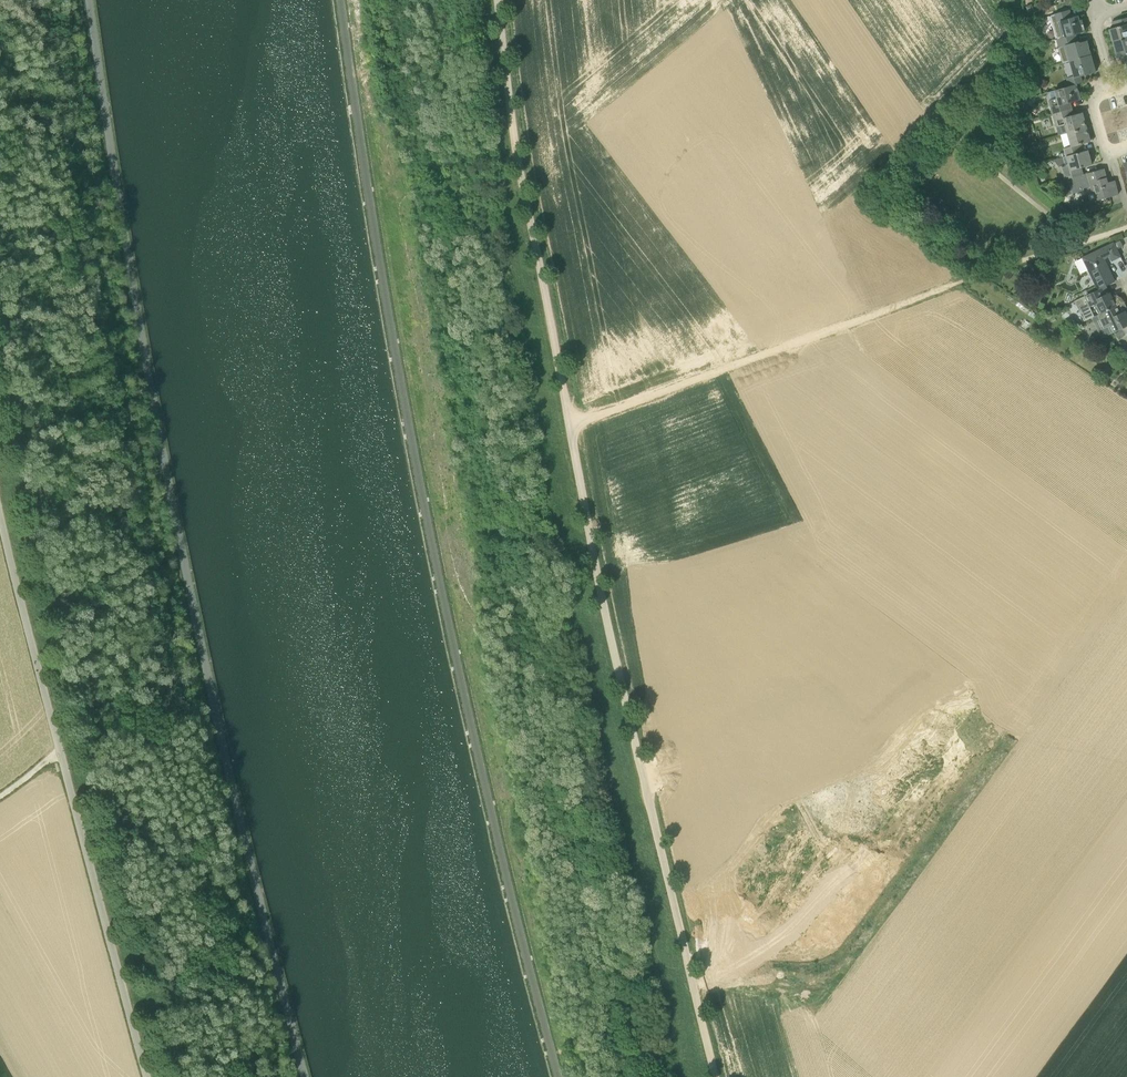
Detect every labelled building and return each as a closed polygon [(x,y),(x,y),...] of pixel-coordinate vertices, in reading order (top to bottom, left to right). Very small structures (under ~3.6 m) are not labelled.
[(1064,37),(1076,34),(1084,31),(1081,21),(1079,21),(1077,16),(1071,17),(1069,10),(1053,15),(1055,23),(1060,22),(1064,37)] [(1126,38),(1126,17),(1112,22),(1114,28),(1109,29),(1113,42),(1126,38)] [(1069,61),(1091,55),(1091,54),(1092,54),(1090,48),(1089,49),(1087,41),(1080,43),(1078,42),(1076,34),(1064,37),(1056,39),(1058,48),(1062,63),(1069,61)] [(1113,42),(1117,57),(1124,56),(1126,63),(1126,38),(1113,42)] [(1068,86),(1076,84),(1082,83),(1081,76),(1096,72),(1091,55),(1069,61),(1073,76),(1066,78),(1068,86)] [(1052,114),(1071,109),(1070,103),(1080,99),(1076,84),(1068,86),(1054,90),(1056,98),(1048,101),(1052,114)] [(1067,133),(1086,127),(1082,113),(1073,115),(1071,109),(1052,114),(1056,127),(1064,124),(1067,133)] [(1066,156),(1083,151),(1081,144),(1090,142),(1086,127),(1067,133),(1071,147),(1063,149),(1066,156)] [(1068,179),(1079,176),(1077,169),(1092,165),(1088,150),(1083,151),(1066,156),(1069,164),(1060,167),(1064,180),(1068,179)] [(1098,200),(1118,195),(1115,181),(1108,183),(1104,169),(1079,176),(1068,179),(1072,193),(1083,190),(1083,188),(1090,186),(1092,192),(1095,191),(1098,200)] [(1120,240),(1114,242),(1117,249),(1123,246),(1120,240)] [(1097,290),(1101,288),(1115,282),(1104,258),(1109,256),(1112,261),(1121,257),(1117,249),(1114,242),(1082,258),(1097,290)] [(1098,314),(1116,306),(1110,292),(1105,295),(1101,288),(1097,290),(1089,294),(1087,289),(1083,291),(1085,296),(1078,299),(1080,303),(1086,301),(1089,308),(1094,305),(1098,314)] [(1126,326),(1126,314),(1125,311),(1122,312),(1118,305),(1116,306),(1098,314),(1098,315),(1100,319),(1097,320),(1101,329),(1108,326),(1112,333),(1123,328),(1126,326)]
